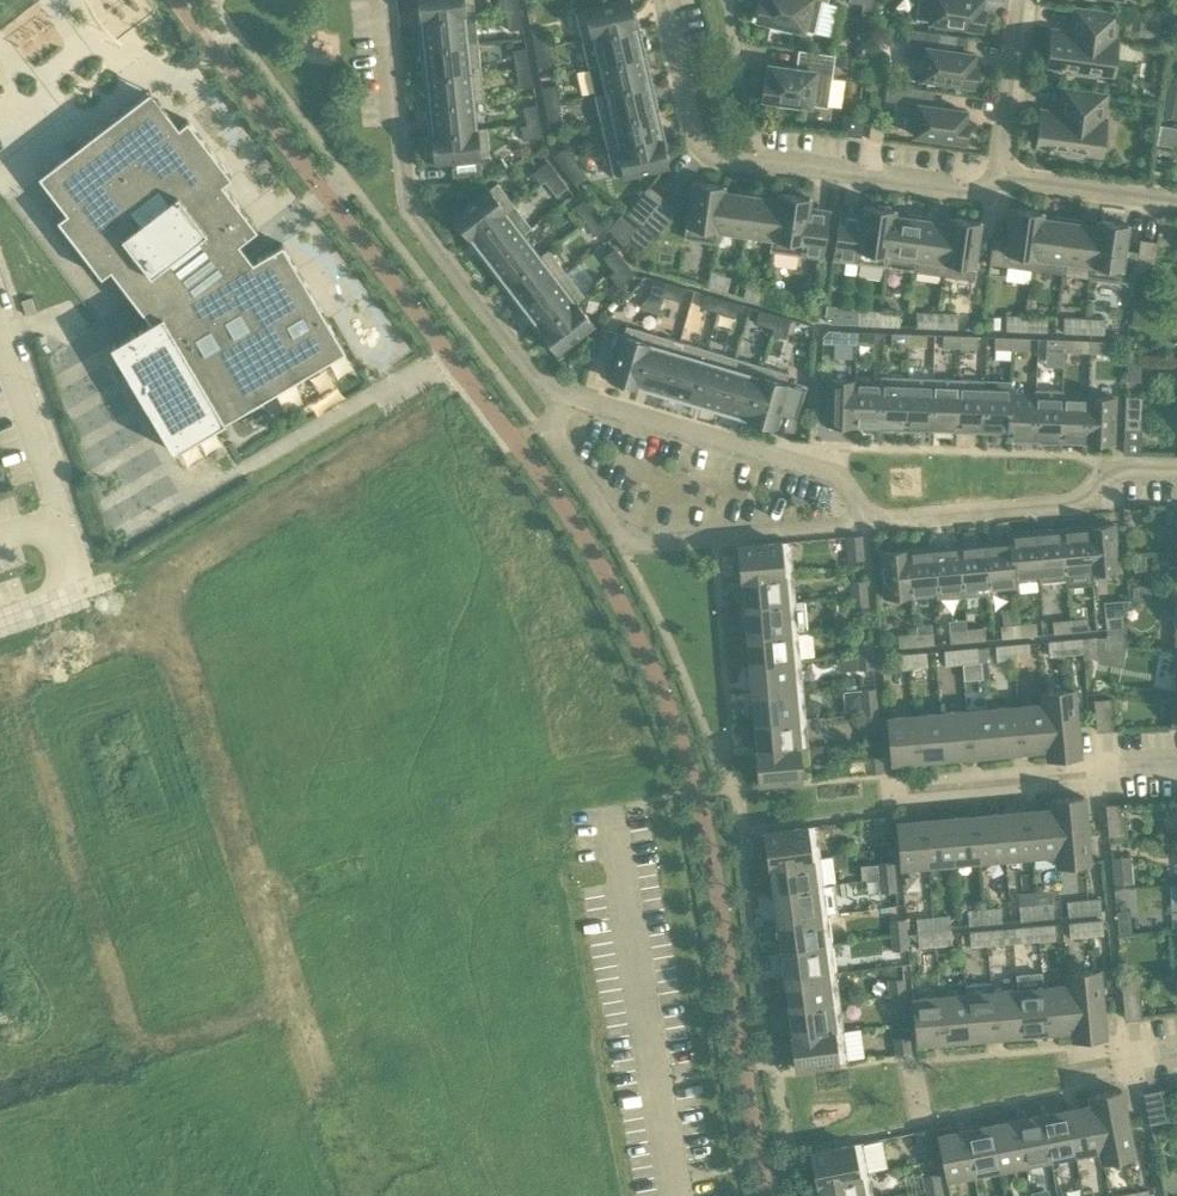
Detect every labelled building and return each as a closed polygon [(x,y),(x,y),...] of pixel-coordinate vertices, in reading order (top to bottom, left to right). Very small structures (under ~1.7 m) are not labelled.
[(419,8),(415,8),(416,9),(417,20),(475,14),(474,0),(418,0),(419,8)] [(520,9),(518,0),(498,0),(500,13),(506,12),(520,9)] [(639,25),(637,15),(637,13),(633,14),(630,0),(615,0),(589,6),(589,5),(585,6),(585,9),(575,11),(581,38),(639,25)] [(758,19),(775,23),(774,27),(791,31),(792,27),(815,32),(822,1),(828,2),(828,0),(762,0),(758,19)] [(930,21),(936,22),(936,26),(952,28),(953,24),(982,28),(984,9),(980,8),(981,0),(918,0),(918,3),(932,5),(930,21)] [(1117,38),(1114,38),(1118,14),(1075,8),(1073,25),(1076,26),(1075,32),(1053,29),(1048,63),(1059,65),(1059,67),(1063,68),(1064,65),(1076,67),(1075,73),(1093,75),(1094,70),(1112,72),(1117,38)] [(524,31),(520,9),(506,12),(509,30),(522,28),(523,31),(524,31)] [(478,42),(475,14),(417,20),(419,45),(423,45),(423,48),(478,42)] [(639,25),(581,38),(588,66),(643,54),(639,38),(642,37),(639,25)] [(535,49),(549,47),(545,28),(532,30),(532,27),(531,28),(535,49)] [(925,59),(922,78),(974,85),(977,66),(972,65),(974,53),(945,49),(947,34),(908,28),(904,56),(925,59)] [(478,42),(423,48),(425,64),(421,64),(423,77),(481,71),(478,42)] [(868,59),(870,44),(860,43),(858,57),(868,59)] [(516,68),(530,66),(526,44),(525,44),(526,47),(513,49),(516,68)] [(549,47),(535,49),(538,71),(539,71),(539,68),(552,65),(549,47)] [(803,70),(770,65),(768,78),(766,78),(764,98),(781,101),(780,105),(797,107),(798,103),(828,107),(835,55),(806,50),(803,70)] [(643,54),(588,66),(595,94),(652,81),(646,56),(643,56),(643,54)] [(851,57),(835,55),(834,65),(850,67),(851,57)] [(534,87),(530,66),(516,68),(519,87),(533,84),(533,87),(534,87)] [(484,100),(481,71),(423,77),(426,105),(474,100),(474,101),(484,100)] [(658,106),(652,81),(595,94),(601,122),(655,109),(655,107),(658,106)] [(885,99),(918,104),(914,134),(966,142),(969,123),(964,122),(966,110),(933,106),(935,90),(887,83),(885,99)] [(545,106),(559,103),(556,85),(542,87),(542,84),(541,84),(545,106)] [(345,349),(329,321),(282,243),(252,261),(239,243),(258,229),(222,183),(232,176),(187,119),(179,126),(158,99),(157,99),(150,89),(39,175),(66,212),(57,219),(101,276),(110,269),(150,321),(110,344),(173,451),(222,422),(345,349)] [(1083,150),(1101,153),(1106,119),(1103,118),(1106,95),(1064,89),(1062,106),(1065,106),(1064,113),(1041,110),(1037,144),(1048,145),(1047,148),(1052,149),(1052,146),(1065,148),(1064,153),(1082,156),(1083,150)] [(474,100),(426,105),(429,134),(477,129),(477,128),(474,101),(474,100)] [(526,125),(540,122),(536,100),(535,101),(536,104),(523,106),(526,125)] [(559,103),(545,106),(549,128),(550,127),(549,124),(562,122),(559,103)] [(1164,117),(1176,120),(1176,105),(1167,103),(1164,117)] [(655,109),(601,122),(608,150),(665,137),(659,112),(656,112),(655,109)] [(852,136),(861,137),(863,121),(854,120),(852,136)] [(526,125),(520,126),(523,140),(542,136),(542,139),(543,139),(540,122),(526,125)] [(884,126),(871,125),(869,139),(883,140),(884,126)] [(1160,126),(1157,145),(1173,148),(1176,129),(1160,126)] [(487,127),(477,128),(477,129),(429,134),(430,144),(429,144),(430,145),(433,145),(435,164),(439,163),(439,162),(452,161),(453,177),(482,174),(480,156),(490,155),(487,127)] [(667,147),(665,137),(608,150),(614,177),(624,175),(624,178),(629,177),(629,176),(664,167),(665,168),(669,167),(665,149),(668,148),(667,147)] [(565,170),(576,162),(565,147),(555,154),(553,152),(552,152),(565,170)] [(545,180),(556,171),(546,158),(545,158),(547,161),(532,172),(540,184),(545,180)] [(576,162),(565,170),(578,188),(579,187),(577,185),(588,177),(576,162)] [(1164,185),(1166,171),(1152,169),(1150,183),(1164,185)] [(570,189),(556,171),(545,180),(556,195),(567,187),(569,190),(570,189)] [(722,191),(723,191),(724,186),(693,181),(685,238),(716,242),(718,230),(717,230),(722,191)] [(506,210),(507,211),(515,205),(497,182),(489,188),(487,186),(484,188),(484,189),(455,211),(451,213),(463,228),(460,230),(461,232),(461,231),(467,240),(506,210)] [(642,223),(663,197),(649,186),(628,211),(642,223)] [(736,193),(723,191),(722,191),(717,230),(718,230),(745,234),(751,191),(736,189),(736,193)] [(766,193),(751,191),(745,234),(773,238),(774,238),(779,199),(778,198),(766,197),(766,193)] [(774,238),(773,238),(771,250),(823,257),(830,210),(809,207),(810,198),(779,193),(778,198),(779,199),(774,238)] [(585,221),(597,213),(583,195),(583,196),(585,198),(574,206),(585,221)] [(677,208),(663,197),(642,223),(656,234),(677,208)] [(833,259),(886,266),(893,214),(894,215),(895,209),(864,205),(863,214),(839,211),(833,259)] [(1012,208),(1007,242),(995,240),(992,263),(1034,269),(1041,217),(1042,217),(1043,212),(1012,208)] [(506,210),(467,240),(475,249),(477,247),(487,260),(524,233),(507,211),(506,210)] [(624,246),(642,223),(628,211),(626,210),(610,229),(624,246)] [(610,230),(597,213),(585,221),(597,236),(608,228),(610,231),(610,230)] [(907,216),(894,215),(893,214),(886,266),(914,270),(922,215),(907,213),(907,216)] [(937,217),(922,215),(914,270),(943,274),(950,222),(949,222),(936,220),(937,217)] [(1054,219),(1042,217),(1041,217),(1034,269),(1062,273),(1070,218),(1055,216),(1054,219)] [(950,222),(943,274),(973,278),(981,221),(950,217),(949,222),(950,222)] [(1085,220),(1070,218),(1062,273),(1090,276),(1098,225),(1097,225),(1084,223),(1085,220)] [(1097,220),(1097,225),(1098,225),(1090,276),(1134,283),(1135,269),(1137,269),(1139,252),(1125,250),(1128,224),(1097,220)] [(524,233),(487,260),(497,273),(495,275),(502,285),(541,255),(540,255),(524,233)] [(1139,252),(1137,269),(1153,272),(1157,242),(1141,240),(1139,252)] [(615,271),(626,262),(613,245),(612,246),(614,248),(603,256),(614,271),(615,271)] [(548,248),(540,255),(541,255),(502,285),(510,295),(512,293),(522,306),(566,272),(548,248)] [(615,271),(614,271),(610,274),(619,286),(634,274),(636,277),(637,276),(626,262),(615,271)] [(566,272),(522,306),(524,308),(521,310),(537,331),(576,301),(576,302),(584,296),(566,272)] [(707,286),(727,292),(731,278),(711,272),(707,286)] [(663,296),(667,282),(651,277),(650,278),(653,279),(648,297),(662,301),(663,296)] [(689,288),(667,282),(663,296),(681,301),(685,288),(688,289),(689,288)] [(763,302),(767,288),(747,283),(743,296),(763,302)] [(786,294),(767,288),(763,302),(782,308),(786,294)] [(718,312),(722,298),(701,292),(701,293),(704,294),(700,306),(718,312)] [(31,297),(20,301),(25,315),(36,311),(31,297)] [(744,304),(722,298),(718,312),(736,317),(740,304),(743,305),(744,304)] [(576,301),(537,331),(544,340),(547,338),(558,353),(562,350),(561,349),(590,327),(591,328),(595,325),(576,302),(576,301)] [(773,328),(777,314),(756,308),(756,309),(759,310),(755,323),(773,328)] [(879,325),(880,311),(859,310),(859,324),(879,325)] [(880,311),(879,325),(900,326),(900,311),(880,311)] [(937,327),(937,313),(917,312),(916,327),(937,327)] [(937,313),(937,327),(957,328),(958,314),(937,313)] [(773,328),(772,333),(785,337),(791,319),(794,320),(794,319),(777,314),(773,328)] [(1027,331),(1027,316),(1007,316),(1006,330),(1027,331)] [(1027,316),(1027,331),(1047,332),(1048,317),(1027,316)] [(998,318),(989,317),(989,329),(998,330),(998,318)] [(1084,333),(1085,319),(1064,318),(1064,332),(1084,333)] [(1105,319),(1085,319),(1084,333),(1104,334),(1105,319)] [(626,325),(623,334),(606,330),(598,357),(613,361),(610,373),(609,373),(607,377),(626,383),(625,386),(626,386),(636,389),(652,332),(626,325)] [(828,330),(823,335),(822,342),(857,343),(857,331),(828,330)] [(875,332),(857,331),(857,343),(874,344),(875,332)] [(652,332),(636,389),(661,396),(662,393),(664,394),(680,341),(652,332)] [(909,345),(909,333),(892,333),(891,345),(909,345)] [(909,333),(909,345),(926,346),(926,334),(909,333)] [(960,347),(961,335),(943,335),(943,347),(960,347)] [(978,336),(961,335),(960,347),(977,348),(978,336)] [(1012,349),(1012,337),(995,337),(995,349),(1012,349)] [(1030,338),(1012,337),(1012,349),(1029,350),(1030,338)] [(1064,351),(1064,339),(1047,339),(1046,351),(1064,351)] [(1064,339),(1064,351),(1081,352),(1081,340),(1064,339)] [(1106,353),(1107,341),(1090,340),(1089,352),(1106,353)] [(708,349),(680,341),(664,394),(680,399),(679,402),(691,405),(708,349)] [(708,349),(691,405),(703,409),(704,406),(719,410),(735,357),(708,349)] [(735,357),(719,410),(735,415),(734,418),(746,421),(763,365),(735,357)] [(789,373),(763,365),(746,421),(757,425),(758,422),(776,427),(778,422),(777,422),(780,410),(795,415),(803,387),(786,382),(789,373)] [(881,375),(881,380),(882,380),(880,427),(905,428),(907,376),(881,375)] [(907,376),(905,428),(931,429),(933,377),(907,376)] [(959,378),(933,377),(931,429),(957,430),(959,378)] [(986,380),(959,378),(957,430),(983,431),(985,385),(986,385),(986,380)] [(854,425),(856,380),(828,379),(827,424),(854,425)] [(856,380),(854,425),(880,427),(882,380),(881,380),(856,380)] [(1012,386),(986,385),(985,385),(983,431),(1008,432),(1009,432),(1010,393),(1011,393),(1012,386)] [(1035,389),(1035,394),(1036,394),(1034,440),(1060,441),(1062,395),(1063,395),(1063,390),(1035,389)] [(1009,432),(1008,432),(1008,439),(1034,440),(1036,394),(1035,394),(1011,393),(1010,393),(1009,432)] [(1088,396),(1063,395),(1062,395),(1060,441),(1086,442),(1088,396)] [(1115,397),(1088,396),(1086,442),(1113,443),(1115,397)] [(1140,427),(1142,397),(1126,397),(1124,427),(1140,427)] [(1166,507),(1165,522),(1175,522),(1176,507),(1166,507)] [(410,522),(398,530),(404,539),(416,532),(410,522)] [(1087,526),(1091,571),(1118,569),(1114,524),(1087,526)] [(1087,526),(1062,529),(1066,579),(1067,585),(1092,583),(1091,571),(1087,526)] [(1062,529),(1036,531),(1040,576),(1039,576),(1039,582),(1066,579),(1062,529)] [(1036,531),(1010,533),(1014,580),(1015,580),(1039,576),(1040,576),(1036,531)] [(1010,540),(985,543),(989,588),(990,588),(1016,585),(1015,580),(1014,580),(1010,533),(1009,533),(1010,540)] [(848,560),(864,559),(861,535),(846,536),(848,560)] [(421,540),(409,548),(415,558),(427,551),(421,540)] [(744,576),(793,572),(790,541),(741,545),(742,555),(739,556),(741,578),(744,578),(744,576)] [(989,588),(985,543),(959,545),(964,596),(990,593),(990,588),(989,588)] [(964,596),(959,545),(933,547),(937,592),(936,593),(937,598),(964,596)] [(933,547),(908,550),(912,595),(936,593),(937,592),(933,547)] [(912,595),(908,550),(881,552),(885,597),(912,595)] [(427,551),(415,558),(422,568),(434,561),(427,551)] [(1145,554),(1135,554),(1135,570),(1145,570),(1145,554)] [(744,576),(744,578),(744,585),(742,585),(743,605),(796,601),(793,572),(744,576)] [(444,577),(432,584),(438,595),(450,587),(444,577)] [(866,580),(865,580),(850,581),(852,596),(867,595),(866,580)] [(450,587),(438,595),(444,605),(456,597),(450,587)] [(868,610),(867,595),(852,596),(853,611),(868,610)] [(798,630),(796,601),(743,605),(745,626),(748,626),(749,634),(798,630)] [(466,614),(454,621),(460,631),(472,624),(466,614)] [(1106,616),(1107,628),(1123,627),(1122,615),(1106,616)] [(1070,619),(1071,631),(1088,630),(1087,618),(1070,619)] [(1071,631),(1070,619),(1053,621),(1054,633),(1071,631)] [(1036,622),(1018,624),(1019,636),(1037,635),(1036,622)] [(472,624),(460,631),(467,642),(479,635),(472,624)] [(1019,636),(1018,624),(1001,625),(1002,638),(1019,636)] [(984,627),(967,629),(968,641),(985,639),(984,627)] [(968,641),(967,629),(950,630),(951,642),(968,641)] [(798,630),(749,634),(749,643),(747,644),(748,664),(801,660),(798,630)] [(934,644),(933,632),(915,633),(917,645),(934,644)] [(917,645),(915,633),(898,635),(899,647),(917,645)] [(1108,649),(1128,647),(1127,633),(1106,634),(1108,649)] [(1084,658),(1098,657),(1096,637),(1082,638),(1084,658)] [(871,638),(870,638),(856,640),(857,655),(872,653),(871,638)] [(1065,639),(1066,654),(1083,652),(1082,638),(1065,639)] [(1066,654),(1065,639),(1048,641),(1049,655),(1066,654)] [(1012,644),(1014,658),(1030,657),(1029,643),(1012,644)] [(1014,658),(1012,644),(996,646),(997,660),(1014,658)] [(978,647),(961,649),(962,663),(979,661),(978,647)] [(962,663),(961,649),(944,650),(945,664),(962,663)] [(489,650),(477,658),(483,668),(495,660),(489,650)] [(909,653),(911,668),(928,666),(926,652),(909,653)] [(873,668),(872,653),(857,655),(858,670),(873,668)] [(911,668),(909,653),(893,655),(894,669),(911,668)] [(495,660),(483,668),(489,678),(501,671),(495,660)] [(803,689),(801,660),(748,664),(750,684),(753,684),(754,693),(803,689)] [(511,687),(499,694),(505,705),(518,697),(511,687)] [(862,713),(877,712),(875,688),(860,689),(862,713)] [(803,689),(754,693),(755,702),(752,702),(754,723),(806,718),(803,689)] [(1044,725),(1077,722),(1074,689),(1041,692),(1043,704),(1044,725)] [(74,693),(58,699),(61,707),(77,702),(74,693)] [(518,697),(505,705),(512,715),(524,707),(518,697)] [(1097,730),(1114,729),(1111,699),(1095,700),(1097,730)] [(1043,704),(1016,706),(1020,750),(1047,748),(1044,725),(1043,704)] [(1016,706),(991,708),(995,753),(1020,750),(1016,706)] [(991,708),(965,710),(969,755),(995,753),(991,708)] [(969,755),(965,710),(940,713),(944,757),(969,755)] [(879,727),(877,712),(862,713),(864,728),(879,727)] [(944,757),(940,713),(914,715),(918,760),(944,757)] [(0,718),(0,729),(13,725),(10,715),(0,718)] [(918,760),(914,715),(888,717),(892,762),(918,760)] [(806,718),(754,723),(755,743),(758,743),(759,750),(759,751),(808,747),(806,718)] [(1080,755),(1077,722),(1044,725),(1047,748),(1047,758),(1080,755)] [(534,724),(522,731),(528,741),(540,734),(534,724)] [(540,734),(528,741),(534,751),(546,744),(540,734)] [(0,746),(0,747),(3,757),(21,751),(18,740),(0,746)] [(759,751),(759,750),(756,750),(758,772),(761,772),(762,782),(811,778),(808,747),(759,751)] [(551,752),(539,760),(545,770),(558,762),(551,752)] [(881,756),(866,758),(868,773),(883,772),(881,756)] [(31,779),(13,785),(16,796),(34,790),(31,779)] [(34,790),(16,796),(20,806),(38,800),(34,790)] [(1054,832),(1087,829),(1084,796),(1051,799),(1052,808),(1054,832)] [(1109,835),(1125,833),(1123,804),(1106,805),(1109,835)] [(1056,853),(1054,832),(1052,808),(1026,810),(1030,855),(1056,853)] [(1026,810),(1000,813),(1004,857),(1030,855),(1026,810)] [(1004,857),(1000,813),(975,815),(979,860),(1004,857)] [(979,860),(975,815),(949,817),(953,862),(979,860)] [(889,816),(874,818),(875,833),(891,831),(889,816)] [(949,817),(924,820),(928,864),(953,862),(949,817)] [(928,864),(924,820),(897,822),(901,867),(928,864)] [(771,862),(820,856),(816,825),(767,832),(769,842),(766,842),(769,864),(772,864),(771,862)] [(47,828),(29,834),(32,844),(50,838),(47,828)] [(1054,832),(1056,853),(1057,865),(1090,862),(1087,829),(1054,832)] [(50,838),(32,844),(36,855),(54,849),(50,838)] [(771,862),(772,864),(772,871),(770,871),(772,892),(824,885),(820,856),(771,862)] [(1133,858),(1111,859),(1114,886),(1134,885),(1133,858)] [(880,877),(895,876),(893,861),(878,862),(880,877)] [(896,891),(895,876),(880,877),(881,892),(896,891)] [(63,878),(45,884),(49,894),(67,888),(63,878)] [(11,907),(3,882),(0,883),(0,910),(11,907)] [(828,914),(824,885),(772,892),(775,912),(778,912),(779,920),(828,914)] [(67,888),(49,894),(52,905),(70,899),(67,888)] [(1119,889),(1120,927),(1137,927),(1136,888),(1119,889)] [(586,897),(572,899),(574,911),(588,908),(586,897)] [(1100,898),(1084,900),(1085,914),(1102,913),(1100,898)] [(1085,914),(1084,900),(1067,901),(1068,916),(1085,914)] [(1053,903),(1036,904),(1037,918),(1054,917),(1053,903)] [(1037,918),(1036,904),(1019,906),(1020,920),(1037,918)] [(984,909),(985,923),(1002,922),(1001,907),(984,909)] [(985,923),(984,909),(967,910),(969,924),(985,923)] [(828,914),(779,920),(780,929),(777,930),(780,950),(832,943),(828,914)] [(934,931),(951,930),(950,915),(933,917),(934,931)] [(934,931),(933,917),(916,918),(918,933),(934,931)] [(590,918),(576,920),(578,932),(592,930),(590,918)] [(891,935),(906,934),(905,919),(890,920),(891,935)] [(1085,921),(1087,935),(1104,934),(1102,920),(1085,921)] [(1087,935),(1085,921),(1069,923),(1070,937),(1087,935)] [(1054,924),(1038,926),(1039,940),(1056,938),(1054,924)] [(1039,940),(1038,926),(1021,927),(1022,941),(1039,940)] [(986,930),(987,944),(1004,943),(1003,929),(986,930)] [(592,930),(578,932),(580,943),(594,941),(592,930)] [(951,930),(934,931),(936,945),(952,944),(951,930)] [(987,944),(986,930),(969,932),(971,946),(987,944)] [(936,945),(934,931),(918,933),(919,947),(936,945)] [(908,949),(906,934),(891,935),(893,950),(908,949)] [(832,943),(780,950),(783,970),(786,970),(787,979),(836,972),(832,943)] [(597,960),(583,963),(585,974),(599,972),(597,960)] [(1070,1005),(1102,1002),(1099,970),(1067,972),(1068,984),(1070,1005)] [(599,972),(585,974),(587,986),(601,984),(599,972)] [(836,972),(787,979),(788,987),(785,988),(788,1008),(840,1001),(836,972)] [(96,976),(78,982),(81,992),(99,986),(96,976)] [(890,995),(905,993),(904,978),(889,980),(890,995)] [(170,981),(153,987),(156,995),(173,990),(170,981)] [(1068,984),(1041,987),(1045,1031),(1072,1029),(1070,1005),(1068,984)] [(99,986),(81,992),(85,1003),(103,997),(99,986)] [(1041,987),(1016,989),(1020,1034),(1045,1031),(1041,987)] [(1125,1018),(1142,1017),(1139,987),(1123,988),(1125,1018)] [(1020,1034),(1016,989),(990,991),(994,1036),(1020,1034)] [(994,1036),(990,991),(965,994),(969,1038),(994,1036)] [(905,993),(890,995),(891,1010),(907,1008),(905,993)] [(969,1038),(965,994),(939,996),(943,1041),(969,1038)] [(943,1041),(939,996),(913,998),(917,1043),(943,1041)] [(844,1030),(840,1001),(788,1008),(790,1028),(793,1028),(794,1035),(794,1037),(844,1030)] [(1070,1005),(1072,1029),(1073,1038),(1105,1035),(1102,1002),(1070,1005)] [(604,1003),(590,1005),(592,1017),(606,1014),(604,1003)] [(606,1014),(592,1017),(594,1029),(608,1026),(606,1014)] [(639,1031),(638,1031),(641,1052),(685,1045),(681,1024),(639,1031)] [(113,1026),(94,1032),(98,1042),(116,1036),(113,1026)] [(794,1037),(794,1035),(791,1035),(794,1058),(797,1057),(798,1067),(848,1061),(844,1030),(794,1037)] [(895,1053),(911,1052),(909,1037),(894,1038),(895,1053)] [(611,1045),(597,1047),(599,1059),(613,1057),(611,1045)] [(685,1045),(641,1052),(646,1077),(689,1070),(685,1045)] [(613,1057),(599,1059),(601,1071),(615,1069),(613,1057)] [(178,1082),(162,1088),(165,1096),(181,1091),(178,1082)] [(107,1087),(89,1093),(92,1103),(110,1097),(107,1087)] [(1096,1128),(1128,1122),(1121,1089),(1089,1095),(1091,1105),(1096,1128)] [(1150,1123),(1166,1120),(1160,1090),(1144,1093),(1150,1123)] [(1096,1128),(1091,1105),(1065,1110),(1074,1154),(1100,1149),(1096,1128)] [(1074,1154),(1065,1110),(1040,1115),(1048,1159),(1074,1154)] [(1040,1115),(1015,1120),(1023,1163),(1048,1159),(1040,1115)] [(1023,1163),(1015,1120),(990,1124),(998,1168),(1023,1163)] [(1128,1122),(1096,1128),(1100,1149),(1102,1160),(1134,1154),(1128,1122)] [(990,1124),(964,1129),(973,1173),(998,1168),(990,1124)] [(120,1126),(102,1132),(105,1143),(124,1137),(120,1126)] [(930,1128),(915,1131),(918,1146),(933,1143),(930,1128)] [(973,1173),(964,1129),(938,1134),(947,1178),(973,1173)] [(124,1137),(105,1143),(109,1153),(127,1147),(124,1137)] [(820,1181),(869,1172),(863,1141),(814,1151),(816,1161),(813,1162),(817,1184),(820,1183),(820,1181)] [(820,1183),(822,1190),(819,1191),(820,1195),(873,1195),(869,1172),(820,1181),(820,1183)] [(926,1190),(941,1187),(939,1173),(924,1176),(926,1190)] [(136,1175),(118,1181),(122,1192),(140,1186),(136,1175)] [(209,1177),(194,1182),(197,1191),(212,1186),(211,1182),(209,1177)] [(178,1188),(180,1195),(183,1195),(197,1191),(194,1182),(178,1188)] [(122,1192),(123,1195),(143,1195),(140,1186),(122,1192)] [(669,1195),(714,1195),(712,1187),(669,1195)] [(941,1187),(926,1190),(927,1195),(943,1195),(941,1187)]
